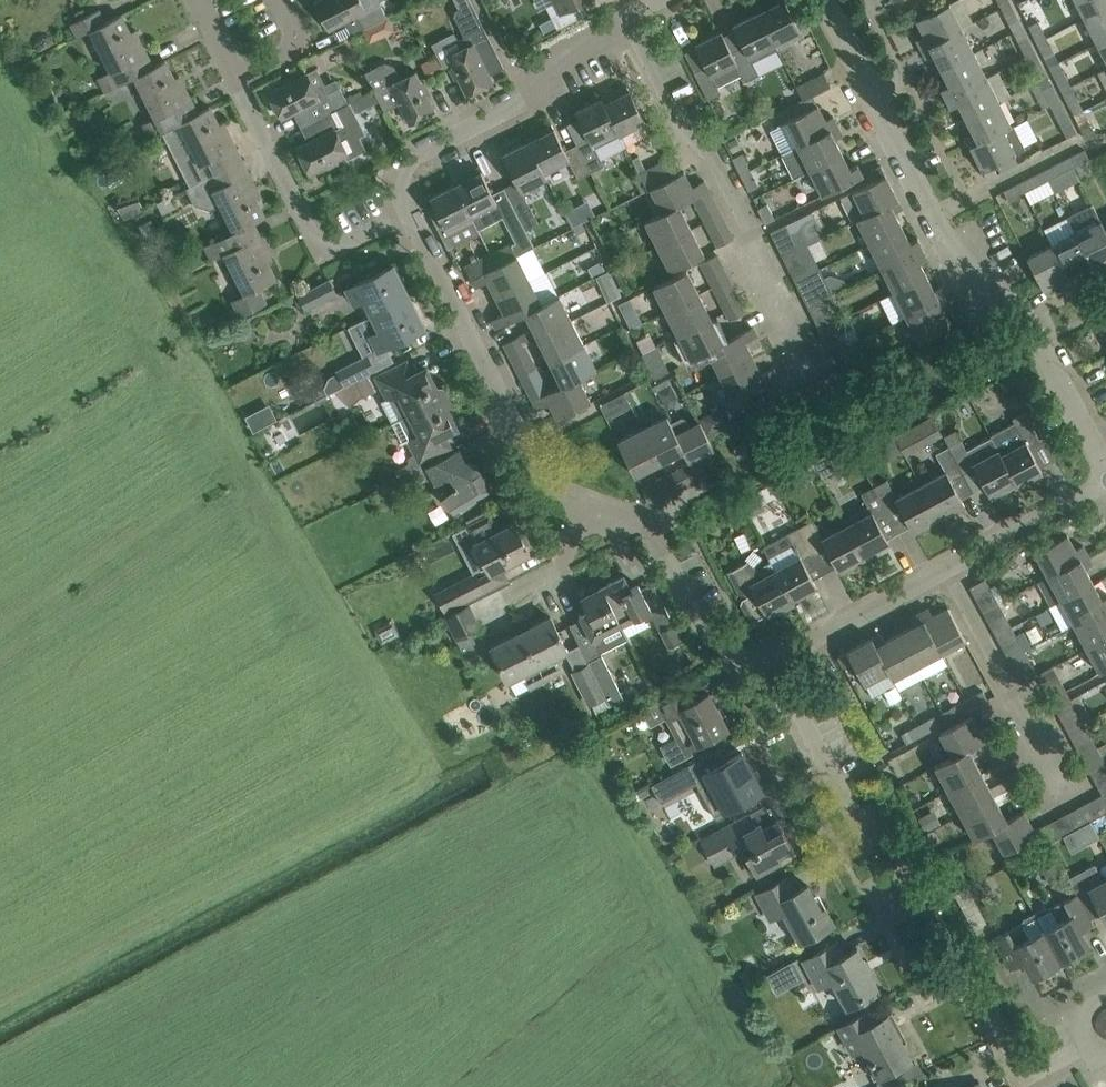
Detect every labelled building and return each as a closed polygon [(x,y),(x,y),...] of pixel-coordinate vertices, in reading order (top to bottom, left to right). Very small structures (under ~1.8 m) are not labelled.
[(314,2),(329,30),(357,16),(363,28),(376,22),(387,16),(380,2),(375,5),(373,0),(318,0),(314,2)] [(458,8),(471,2),(470,0),(454,0),(458,8)] [(555,2),(546,6),(557,28),(582,16),(576,4),(584,0),(554,0),(555,2)] [(777,48),(803,35),(785,0),(770,0),(755,8),(758,12),(777,48)] [(1105,7),(1105,0),(1076,0),(1084,17),(1105,7)] [(462,48),(448,56),(467,93),(473,90),(477,91),(485,87),(486,84),(492,80),(489,74),(504,67),(504,66),(484,27),(479,17),(471,2),(458,8),(454,10),(453,16),(464,37),(458,40),(462,48)] [(921,49),(962,28),(949,3),(917,20),(924,35),(916,39),(921,49)] [(1009,24),(1018,20),(1010,3),(1001,8),(1009,24)] [(1105,36),(1105,7),(1084,17),(1096,41),(1105,36)] [(77,36),(89,30),(105,22),(99,9),(71,23),(77,36)] [(752,61),(777,48),(758,12),(733,25),(744,47),(732,52),(739,68),(742,74),(745,81),(759,74),(752,61)] [(135,77),(166,60),(154,66),(139,37),(134,40),(121,14),(105,22),(89,30),(110,71),(99,77),(106,91),(135,77)] [(1037,42),(1046,37),(1038,20),(1029,25),(1037,42)] [(376,22),(363,28),(362,29),(367,41),(382,33),(376,22)] [(941,69),(974,52),(962,28),(921,49),(926,58),(934,54),(941,69)] [(739,68),(732,52),(721,31),(695,44),(706,66),(694,72),(708,99),(721,93),(717,86),(742,74),(739,68)] [(1025,57),(1035,52),(1027,35),(1017,40),(1025,57)] [(1096,41),(1105,61),(1105,36),(1096,41)] [(1045,58),(1054,54),(1046,37),(1037,42),(1045,58)] [(946,97),(986,77),(974,52),(941,69),(949,84),(941,87),(946,97)] [(1034,73),(1044,68),(1035,52),(1025,57),(1034,73)] [(420,64),(426,75),(443,66),(437,55),(420,64)] [(150,137),(164,130),(210,107),(210,106),(198,112),(183,83),(179,86),(166,60),(135,77),(155,117),(143,123),(150,137)] [(401,79),(396,70),(394,65),(385,61),(366,71),(385,110),(399,103),(409,123),(416,119),(419,120),(427,116),(428,113),(435,109),(416,72),(401,79)] [(1061,90),(1071,85),(1059,61),(1049,67),(1061,90)] [(307,73),(269,92),(272,98),(271,102),(275,110),(279,111),(282,118),(301,108),(309,122),(348,102),(340,86),(328,93),(324,84),(325,84),(317,68),(307,73)] [(1098,72),(1105,87),(1105,68),(1098,72)] [(803,99),(831,85),(824,72),(796,86),(803,99)] [(966,117),(998,101),(986,77),(946,97),(951,106),(958,102),(966,117)] [(1050,105),(1060,100),(1052,84),(1042,89),(1050,105)] [(645,121),(638,106),(627,85),(601,99),(619,134),(645,121)] [(1071,85),(1061,90),(1070,106),(1080,101),(1071,85)] [(348,157),(364,149),(354,129),(360,126),(354,113),(368,106),(362,95),(348,102),(309,122),(314,133),(316,137),(297,147),(300,153),(299,157),(303,165),(307,166),(310,173),(346,154),(348,157)] [(601,99),(575,111),(579,118),(589,138),(577,144),(591,173),(596,170),(604,166),(604,165),(601,159),(599,156),(624,144),(619,134),(601,99)] [(1058,122),(1069,116),(1060,100),(1050,105),(1058,122)] [(970,145),(1010,125),(998,101),(966,117),(974,132),(966,136),(970,145)] [(782,154),(798,146),(838,125),(833,116),(826,120),(818,105),(777,125),(778,126),(770,130),(782,154)] [(194,182),(242,157),(227,129),(223,132),(210,107),(164,130),(184,170),(187,169),(194,182)] [(1086,139),(1096,134),(1088,120),(1079,125),(1086,139)] [(527,142),(545,178),(547,177),(544,172),(569,160),(578,179),(591,173),(577,144),(565,150),(552,123),(525,137),(528,142),(527,142)] [(1003,129),(970,145),(988,179),(998,174),(993,165),(1015,154),(1025,149),(1013,124),(1011,125),(1003,129)] [(794,178),(810,170),(843,153),(835,139),(843,135),(838,125),(798,146),(782,154),(794,178)] [(737,137),(728,142),(733,153),(742,149),(737,137)] [(522,190),(545,178),(527,142),(503,154),(516,181),(504,187),(518,215),(525,230),(538,223),(522,190)] [(1074,167),(1091,158),(1086,148),(1068,157),(1074,167)] [(741,174),(750,169),(742,153),(733,158),(741,174)] [(810,170),(822,194),(863,174),(858,164),(850,168),(843,153),(810,170)] [(639,156),(632,159),(639,173),(648,190),(650,189),(679,173),(671,157),(646,170),(639,156)] [(266,216),(265,215),(253,190),(257,188),(242,157),(194,182),(194,184),(186,188),(195,204),(210,209),(220,205),(232,229),(233,231),(253,221),(254,222),(266,216)] [(1081,179),(1074,167),(1068,157),(1044,169),(1049,179),(1048,180),(1055,193),(1081,179)] [(853,222),(858,219),(898,199),(881,165),(871,170),(876,179),(840,197),(853,222)] [(479,166),(453,180),(473,220),(477,227),(501,215),(505,222),(518,215),(504,187),(492,193),(479,166)] [(741,174),(749,190),(758,186),(750,169),(741,174)] [(1025,192),(1048,180),(1049,179),(1044,169),(1020,182),(1025,192)] [(650,189),(662,212),(662,213),(679,204),(680,205),(693,198),(693,197),(709,189),(704,180),(692,186),(684,171),(679,173),(650,189)] [(448,233),(473,220),(453,180),(452,180),(455,185),(430,197),(448,233)] [(1009,200),(1025,192),(1020,182),(1003,190),(1009,200)] [(697,206),(714,198),(709,189),(693,197),(693,198),(697,206)] [(170,194),(156,201),(162,212),(176,205),(170,194)] [(895,212),(903,208),(898,199),(858,219),(870,243),(902,227),(895,212)] [(1067,215),(1076,233),(1093,265),(1105,259),(1105,232),(1104,228),(1100,221),(1093,207),(1091,203),(1067,215)] [(691,228),(680,205),(679,204),(662,213),(662,212),(645,221),(658,246),(691,228)] [(766,223),(775,218),(768,204),(759,208),(766,223)] [(268,251),(254,222),(253,221),(233,231),(232,229),(203,244),(211,260),(224,253),(245,294),(232,300),(241,316),(267,303),(259,288),(277,279),(264,253),(268,251)] [(783,257),(807,245),(799,228),(791,232),(786,224),(770,232),(775,240),(783,257)] [(923,247),(918,238),(910,242),(902,227),(870,243),(883,267),(923,247)] [(670,270),(704,253),(691,228),(658,246),(670,270)] [(713,238),(718,246),(734,238),(729,229),(713,238)] [(1078,273),(1092,265),(1076,233),(1052,245),(1072,286),(1082,281),(1078,273)] [(511,243),(494,252),(500,264),(518,255),(511,243)] [(795,281),(811,273),(819,269),(807,245),(783,257),(791,272),(795,281)] [(1063,290),(1072,286),(1052,245),(1027,257),(1044,290),(1059,282),(1063,290)] [(919,261),(927,257),(923,247),(883,267),(895,292),(927,275),(919,261)] [(494,252),(465,266),(471,279),(500,264),(494,252)] [(705,271),(721,263),(717,254),(701,262),(705,271)] [(496,297),(530,280),(518,255),(500,264),(471,279),(475,287),(488,281),(496,297)] [(371,315),(410,296),(394,264),(346,288),(354,304),(363,300),(371,315)] [(666,311),(699,294),(687,269),(654,286),(666,311)] [(795,281),(800,290),(807,305),(823,297),(832,293),(824,277),(815,282),(811,273),(795,281)] [(947,296),(942,286),(934,290),(927,275),(895,292),(907,316),(947,296)] [(330,278),(325,281),(298,294),(306,310),(337,294),(330,278)] [(496,327),(542,304),(530,280),(496,297),(504,313),(492,319),(496,327)] [(679,335),(712,319),(699,294),(666,311),(679,335)] [(725,311),(742,303),(737,294),(721,302),(725,311)] [(538,337),(571,320),(559,295),(542,304),(496,327),(496,328),(526,313),(533,328),(519,335),(520,335),(504,343),(508,352),(524,344),(538,337)] [(371,315),(362,319),(378,350),(425,326),(410,296),(371,315)] [(944,309),(952,305),(947,296),(907,316),(920,340),(952,324),(944,309)] [(730,320),(746,311),(742,303),(725,311),(730,320)] [(820,329),(836,321),(831,312),(815,321),(820,329)] [(754,328),(754,326),(724,342),(712,319),(679,335),(691,360),(709,351),(754,328)] [(550,361),(583,344),(571,320),(538,337),(550,361)] [(824,338),(840,330),(836,321),(820,329),(824,338)] [(745,341),(758,335),(754,328),(709,351),(720,374),(754,358),(745,341)] [(524,344),(508,352),(512,360),(529,352),(524,344)] [(562,384),(595,367),(583,344),(550,361),(562,384)] [(344,385),(366,373),(375,369),(367,354),(336,370),(344,385)] [(779,376),(774,367),(762,374),(754,358),(720,374),(733,399),(779,376)] [(393,422),(445,396),(442,389),(437,391),(426,368),(414,374),(407,360),(375,377),(387,400),(383,402),(393,422)] [(840,370),(845,378),(861,370),(855,361),(840,370)] [(558,418),(591,402),(579,378),(596,369),(595,367),(562,384),(549,391),(549,392),(533,400),(537,410),(550,404),(558,418)] [(366,373),(344,385),(334,391),(350,408),(361,397),(361,398),(375,390),(366,373)] [(549,392),(549,391),(544,383),(528,391),(533,400),(549,392)] [(604,413),(624,403),(619,395),(600,405),(604,413)] [(419,463),(451,446),(444,433),(456,427),(444,404),(448,402),(445,396),(393,422),(403,442),(407,440),(419,463)] [(249,413),(256,429),(281,417),(273,402),(249,413)] [(724,406),(701,418),(709,433),(732,422),(724,406)] [(997,448),(1017,485),(1042,471),(1028,445),(1040,439),(1025,411),(1012,418),(1015,423),(990,436),(997,448)] [(702,462),(717,454),(700,421),(690,427),(686,419),(681,417),(672,421),(668,415),(666,416),(683,450),(690,463),(691,463),(699,479),(708,475),(702,462)] [(659,462),(683,450),(666,416),(642,428),(659,462)] [(904,452),(939,433),(931,418),(896,437),(904,452)] [(635,474),(659,462),(642,428),(618,441),(635,474)] [(1017,485),(997,448),(971,461),(960,440),(947,446),(962,474),(975,468),(992,498),(1017,485)] [(881,442),(858,453),(858,455),(859,456),(864,466),(872,463),(874,457),(885,451),(883,446),(881,442)] [(749,453),(744,443),(734,448),(739,458),(749,453)] [(951,480),(962,474),(947,446),(934,453),(944,472),(921,484),(940,520),(965,506),(951,480)] [(457,516),(477,500),(476,497),(487,492),(490,486),(495,484),(486,467),(481,470),(478,464),(465,460),(459,449),(426,466),(435,484),(449,477),(454,485),(441,497),(457,516)] [(690,484),(699,479),(691,463),(690,463),(682,468),(690,484)] [(408,464),(395,470),(399,479),(412,473),(408,464)] [(940,520),(921,484),(897,497),(888,479),(874,486),(889,514),(901,507),(915,534),(940,520)] [(763,487),(762,488),(770,503),(781,496),(773,482),(763,487)] [(650,504),(659,499),(650,483),(641,488),(650,504)] [(877,520),(889,514),(874,486),(861,493),(868,506),(843,519),(846,524),(863,555),(864,555),(888,541),(877,520)] [(467,526),(454,532),(463,549),(475,542),(490,571),(491,573),(530,553),(526,544),(528,543),(529,540),(523,529),(521,528),(518,530),(514,521),(498,530),(490,514),(467,526)] [(863,555),(846,524),(821,538),(811,520),(798,526),(813,554),(826,547),(840,574),(866,560),(864,555),(863,555)] [(817,586),(803,560),(813,554),(798,526),(786,532),(793,545),(768,558),(770,561),(791,600),(792,600),(817,586)] [(1048,576),(1088,554),(1083,545),(1076,549),(1067,534),(1035,552),(1048,576)] [(1051,605),(1053,604),(1093,582),(1086,568),(1093,564),(1088,554),(1048,576),(1038,581),(1051,605)] [(754,592),(769,618),(795,604),(792,600),(791,600),(770,561),(764,564),(765,570),(760,573),(747,561),(728,571),(743,599),(754,592)] [(475,572),(436,593),(445,610),(485,590),(475,572)] [(631,588),(624,575),(602,586),(622,624),(643,614),(646,621),(655,616),(639,584),(631,588)] [(970,587),(975,595),(990,587),(986,578),(970,587)] [(1049,606),(1062,630),(1066,628),(1074,624),(1105,607),(1105,595),(1101,597),(1093,582),(1051,605),(1049,606)] [(622,624),(602,586),(599,587),(598,583),(587,588),(589,592),(580,597),(587,610),(579,614),(598,651),(628,636),(622,624)] [(478,646),(471,633),(482,628),(470,603),(444,616),(456,640),(457,640),(464,654),(478,646)] [(941,652),(965,639),(948,607),(933,615),(929,607),(920,612),(941,652)] [(1105,638),(1105,607),(1074,624),(1087,648),(1105,638)] [(917,665),(941,652),(920,612),(910,617),(914,625),(900,633),(917,665)] [(522,631),(545,678),(560,671),(556,663),(550,666),(548,661),(568,651),(551,617),(522,631)] [(996,635),(1012,627),(1007,618),(991,626),(996,635)] [(668,647),(682,640),(674,623),(660,630),(668,647)] [(996,635),(1001,643),(1009,659),(1025,651),(1032,647),(1023,631),(1016,635),(1012,627),(996,635)] [(531,686),(545,678),(522,631),(491,647),(508,680),(529,669),(532,675),(527,678),(531,686)] [(892,679),(917,665),(900,633),(885,641),(881,633),(870,639),(892,679)] [(1100,672),(1105,669),(1105,638),(1087,648),(1100,672)] [(894,681),(892,679),(870,639),(839,656),(844,666),(856,688),(865,683),(871,694),(894,681)] [(1025,651),(1009,659),(1017,674),(1022,683),(1038,675),(1038,674),(1025,651)] [(604,659),(591,666),(599,683),(605,693),(606,696),(610,704),(624,697),(618,687),(604,659)] [(606,696),(605,694),(591,666),(590,664),(573,672),(590,704),(606,696)] [(1051,698),(1066,690),(1061,681),(1046,690),(1051,698)] [(709,693),(704,696),(694,701),(686,686),(689,685),(689,684),(654,702),(663,719),(668,716),(679,736),(662,745),(672,763),(691,753),(689,749),(728,728),(709,693)] [(971,708),(988,699),(983,690),(966,699),(971,708)] [(1084,723),(1091,720),(1092,719),(1079,695),(1071,699),(1055,707),(1060,716),(1076,708),(1084,723)] [(966,699),(950,708),(955,717),(971,708),(966,699)] [(998,733),(993,723),(981,730),(973,715),(940,733),(953,756),(935,765),(936,767),(969,749),(983,742),(998,733)] [(923,734),(940,725),(935,716),(918,725),(923,734)] [(907,743),(923,734),(918,725),(902,734),(907,743)] [(987,750),(1003,741),(998,733),(983,742),(987,750)] [(1081,756),(1097,747),(1092,739),(1077,747),(1081,756)] [(1086,764),(1102,756),(1097,747),(1081,756),(1086,764)] [(719,748),(688,765),(707,800),(715,816),(725,810),(762,790),(742,753),(720,765),(713,753),(720,749),(719,748)] [(949,791),(982,773),(969,749),(936,767),(949,791)] [(1008,789),(1024,780),(1020,772),(1003,781),(1008,789)] [(962,815),(995,797),(982,773),(949,791),(962,815)] [(1013,798),(1029,789),(1024,780),(1008,789),(1013,798)] [(649,788),(636,795),(644,808),(656,801),(649,788)] [(974,837),(1007,819),(995,797),(962,815),(974,837)] [(1054,840),(1046,824),(1035,830),(1024,810),(1007,819),(974,837),(975,839),(992,829),(1004,853),(1037,835),(1043,846),(1054,840)] [(722,828),(700,839),(708,852),(729,841),(733,850),(741,845),(756,873),(781,860),(781,859),(795,852),(778,819),(758,829),(750,813),(722,828)] [(929,814),(919,818),(925,831),(935,825),(929,814)] [(1058,862),(1043,871),(1052,885),(1066,877),(1058,862)] [(1099,883),(1095,875),(1073,886),(1091,919),(1092,919),(1091,917),(1101,911),(1105,919),(1105,880),(1099,883)] [(802,940),(834,923),(822,901),(818,903),(807,884),(796,891),(788,877),(758,894),(772,920),(787,912),(802,940)] [(988,877),(970,887),(975,898),(994,888),(988,877)] [(1035,912),(1061,962),(1090,947),(1081,931),(1095,924),(1092,919),(1091,919),(1073,886),(1077,894),(1050,908),(1045,907),(1035,912)] [(1061,962),(1035,912),(1023,918),(1022,923),(995,938),(1011,968),(1024,961),(1033,978),(1061,962)] [(848,1006),(879,989),(870,972),(868,973),(862,964),(865,962),(857,948),(842,957),(835,945),(837,944),(837,943),(804,961),(819,989),(834,980),(848,1006)] [(800,958),(769,971),(777,991),(808,979),(800,958)] [(874,1078),(911,1059),(898,1035),(903,1033),(892,1012),(875,1021),(869,1010),(839,1027),(853,1052),(859,1049),(874,1078)]
